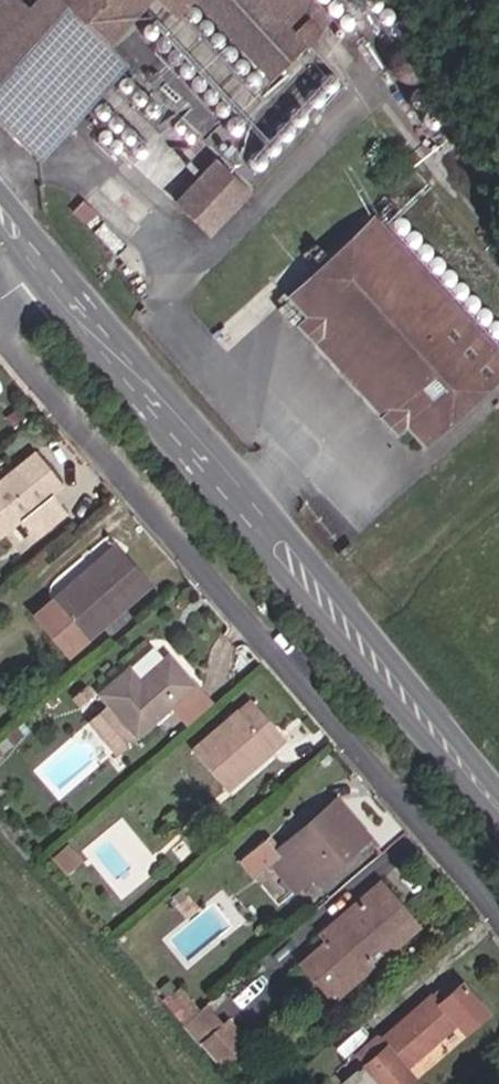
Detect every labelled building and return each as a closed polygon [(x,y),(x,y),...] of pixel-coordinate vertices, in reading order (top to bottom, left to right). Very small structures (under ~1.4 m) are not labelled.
[(42,161),(129,68),(112,52),(157,3),(177,21),(188,9),(197,0),(37,0),(26,11),(13,0),(0,0),(0,122),(42,161)] [(276,0),(197,0),(285,75),(318,37),(276,0)] [(340,15),(325,0),(276,0),(318,37),(340,15)] [(191,7),(188,9),(186,12),(186,16),(187,19),(189,22),(193,23),(196,22),(199,20),(201,17),(202,14),(200,11),(198,8),(195,7),(191,7)] [(403,10),(398,11),(394,15),(392,21),(393,26),(397,30),(403,31),(408,30),(412,26),(414,21),(412,16),(408,12),(403,10)] [(211,19),(208,18),(205,18),(202,20),(200,22),(199,26),(200,29),(202,32),(206,33),(209,33),(212,31),(214,28),(215,25),(214,21),(211,19)] [(224,31),(221,29),(217,29),(214,31),(212,34),(212,38),(213,41),(215,43),(218,45),(222,45),(225,43),(227,40),(227,37),(226,33),(224,31)] [(178,33),(174,32),(171,32),(168,34),(166,37),(165,40),(167,44),(169,46),(172,47),(176,47),(179,45),(181,42),(181,39),(180,36),(178,33)] [(237,42),(233,41),(230,41),(227,43),(225,46),(225,49),(226,52),(228,55),(231,56),(235,56),(238,54),(240,51),(240,48),(239,44),(237,42)] [(190,43),(187,42),(183,42),(181,44),(179,47),(178,50),(179,54),(182,56),(185,57),(189,57),(192,55),(193,52),(194,49),(193,45),(190,43)] [(201,68),(204,66),(206,63),(206,59),(204,56),(202,54),(198,53),(195,54),(192,56),(190,59),(190,62),(192,65),(194,68),(198,69),(201,68)] [(250,57),(247,55),(243,56),(240,58),(238,60),(238,64),(239,67),(241,70),(245,71),(248,71),(251,69),(253,66),(254,62),(252,59),(250,57)] [(204,66),(203,70),(203,73),(204,76),(207,78),(210,79),(214,78),(216,76),(218,73),(218,70),(217,67),(214,64),(211,63),(207,64),(204,66)] [(263,69),(259,67),(256,68),(253,70),(251,73),(250,76),(252,79),(254,82),(257,83),(261,83),(264,81),(266,78),(266,74),(265,71),(263,69)] [(354,83),(353,78),(350,73),(345,71),(339,71),(335,75),(332,80),(333,85),(336,90),(341,92),(347,91),(351,88),(354,83)] [(230,79),(227,78),(223,78),(220,80),(219,83),(218,87),(219,90),(222,93),(225,94),(229,93),(232,91),(234,88),(234,85),(233,82),(230,79)] [(325,89),(320,91),(316,94),(314,100),(316,105),(320,109),(325,110),(330,109),(334,105),(336,100),(334,94),(330,91),(325,89)] [(243,92),(240,91),(236,91),(233,93),(231,96),(231,99),(232,102),(234,105),(237,106),(241,106),(244,104),(246,102),(247,98),(246,95),(243,92)] [(305,107),(300,109),(296,113),(294,118),(295,123),(299,127),(304,129),(310,128),(314,124),(315,118),(314,113),(310,109),(305,107)] [(288,124),(283,125),(279,129),(277,134),(278,140),(282,144),(287,145),(293,144),(297,140),(298,135),(297,129),(293,125),(288,124)] [(266,159),(267,160),(272,161),(277,161),(281,157),(283,152),(282,147),(279,143),(274,141),(269,141),(264,144),(262,149),(263,155),(266,159)] [(216,152),(169,198),(205,236),(253,190),(216,152)] [(270,164),(267,160),(266,159),(262,156),(256,156),(252,159),(249,164),(249,169),(252,174),(257,176),(262,176),(267,174),(270,169),(270,164)] [(115,199),(125,189),(115,178),(104,188),(115,199)] [(125,189),(115,199),(128,213),(139,202),(125,189)] [(139,202),(128,213),(140,224),(150,214),(139,202)] [(430,453),(498,391),(498,362),(381,226),(300,301),(430,453)] [(19,527),(36,547),(65,522),(48,502),(62,491),(36,459),(0,487),(0,541),(19,527)] [(74,656),(82,648),(150,593),(121,559),(90,583),(85,577),(48,606),(41,613),(54,630),(37,644),(57,668),(74,656)] [(54,630),(41,613),(23,627),(37,644),(54,630)] [(124,677),(97,698),(134,744),(190,697),(166,667),(134,690),(124,677)] [(254,711),(191,760),(223,801),(246,783),(240,776),(281,744),(254,711)] [(287,751),(281,744),(240,776),(246,783),(287,751)] [(233,870),(255,901),(273,887),(293,912),(367,851),(335,810),(285,854),(271,838),(233,870)] [(331,954),(307,975),(335,1010),(422,936),(389,895),(325,947),(331,954)] [(281,1016),(281,980),(243,980),(242,1015),(281,1016)] [(168,1003),(222,1064),(252,1038),(232,1015),(225,1021),(205,999),(195,1008),(180,992),(168,1003)] [(415,1027),(383,1051),(386,1056),(363,1076),(369,1083),(410,1083),(408,1082),(439,1058),(445,1067),(469,1049),(446,1018),(422,1036),(415,1027)]
